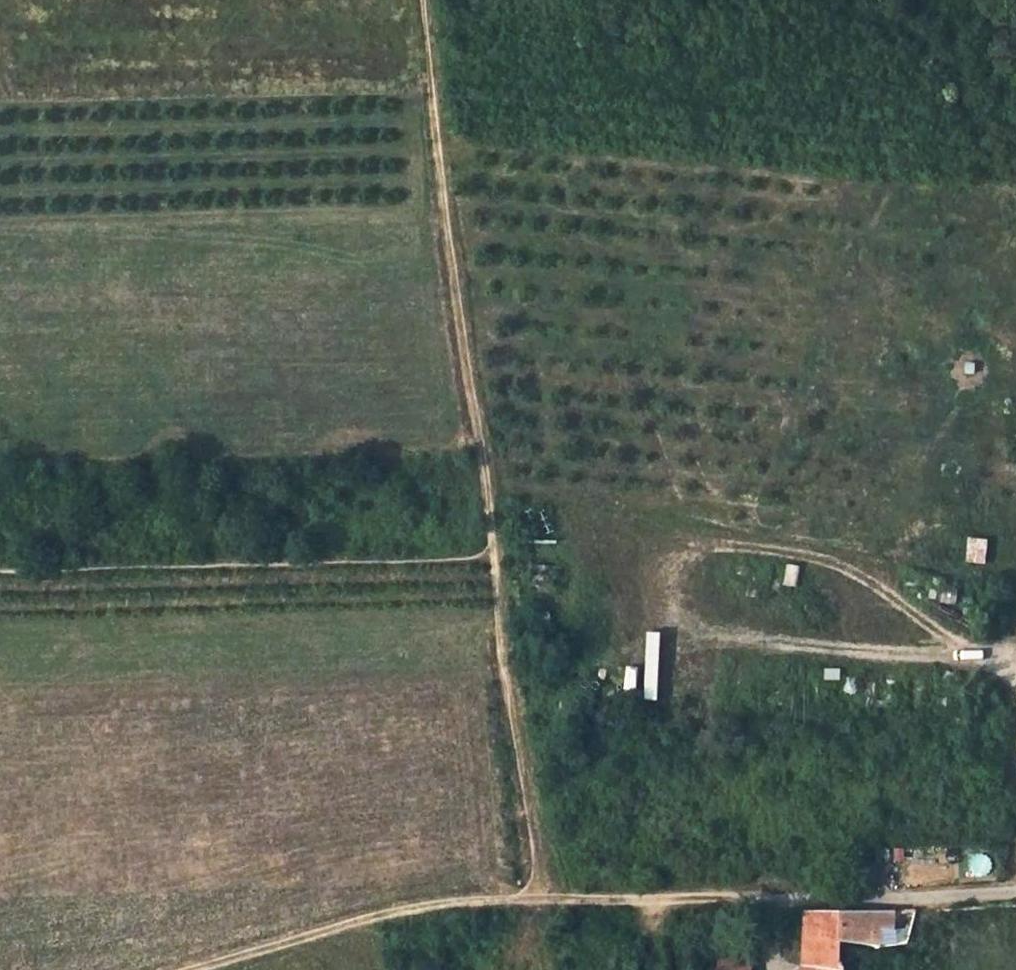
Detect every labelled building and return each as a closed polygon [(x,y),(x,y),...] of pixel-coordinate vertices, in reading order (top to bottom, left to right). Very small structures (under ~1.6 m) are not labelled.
[(842,965),(838,964),(839,941),(840,913),(804,912),(802,965),(809,966),(809,969),(841,969),(842,965)] [(878,936),(880,931),(893,930),(894,913),(840,913),(839,941),(872,945),(872,937),(878,936)] [(718,954),(716,969),(746,969),(748,958),(718,954)]
